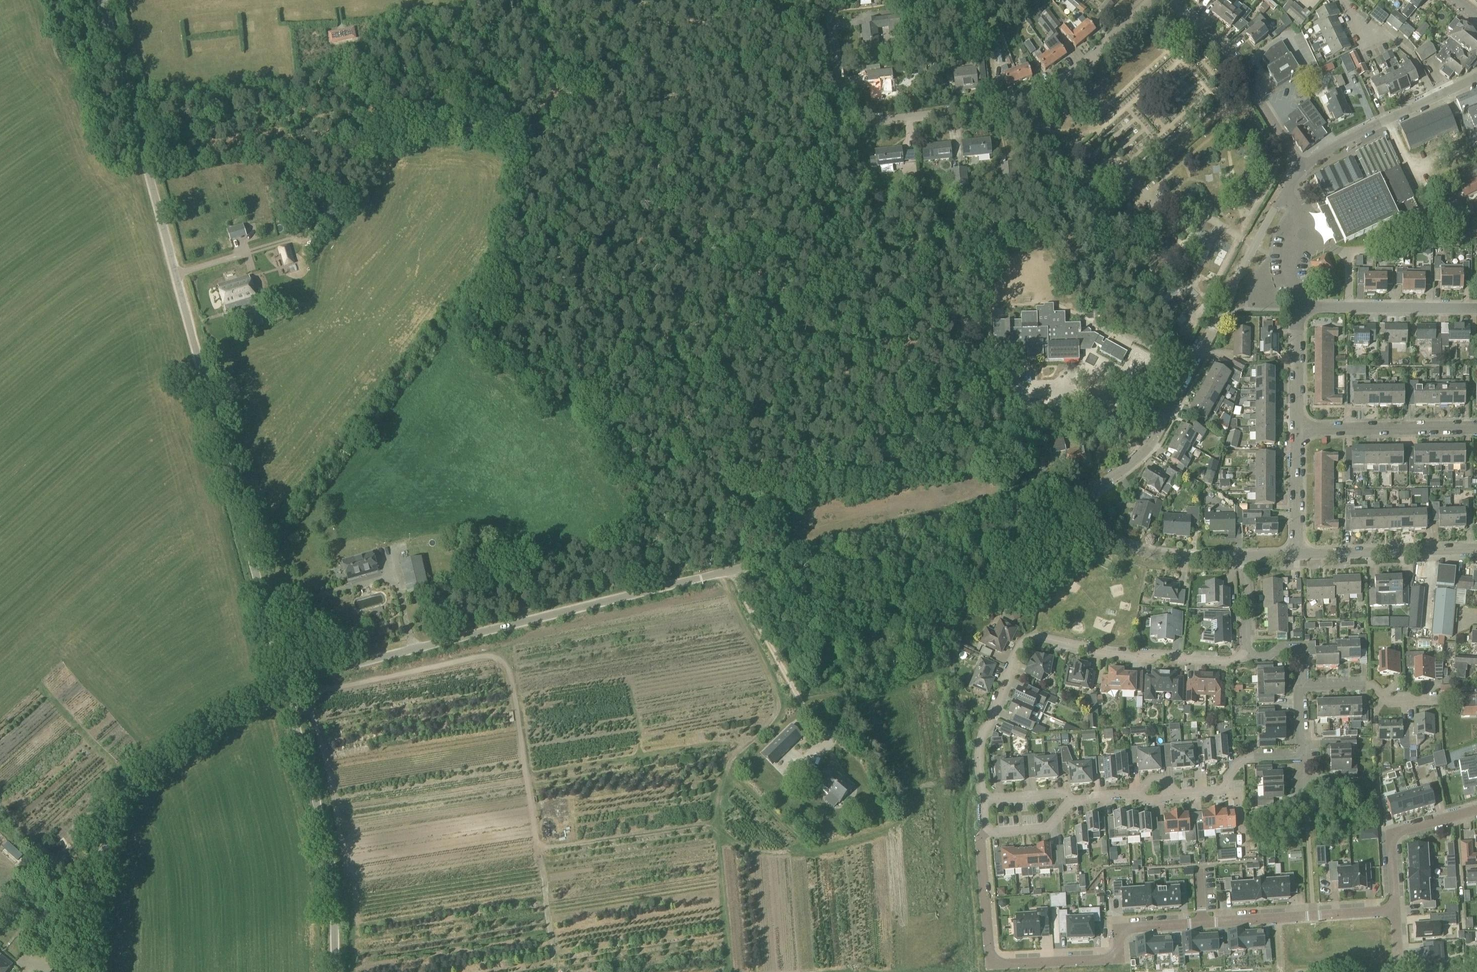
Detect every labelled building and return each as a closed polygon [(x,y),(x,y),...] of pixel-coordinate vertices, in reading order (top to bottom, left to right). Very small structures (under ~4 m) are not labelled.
[(1061,3),(1064,6),(1067,3),(1069,4),(1076,10),(1077,10),(1082,14),(1086,10),(1086,9),(1083,7),(1081,5),(1075,0),(1064,0),(1061,3)] [(1101,21),(1114,5),(1107,0),(1098,11),(1094,16),(1101,21)] [(1221,22),(1231,9),(1226,4),(1229,0),(1215,0),(1220,4),(1211,14),(1221,22)] [(1265,4),(1268,6),(1270,8),(1274,11),(1277,7),(1269,0),(1265,4)] [(1289,1),(1281,10),(1300,27),(1309,17),(1296,6),(1301,0),(1288,0),(1289,1)] [(1408,20),(1424,0),(1403,0),(1409,4),(1401,14),(1408,20)] [(1335,17),(1336,18),(1339,16),(1334,5),(1316,14),(1319,21),(1312,24),(1314,28),(1317,26),(1335,17)] [(1221,22),(1230,29),(1239,19),(1243,23),(1251,13),(1243,6),(1237,13),(1231,9),(1221,22)] [(136,20),(141,18),(138,8),(133,9),(136,20)] [(903,11),(904,20),(921,19),(919,10),(903,11)] [(1043,17),(1055,32),(1061,27),(1049,11),(1048,10),(1042,15),(1043,16),(1043,17)] [(1381,10),(1377,15),(1385,21),(1388,17),(1381,10)] [(1389,25),(1393,28),(1401,17),(1395,12),(1386,23),(1389,25)] [(303,27),(302,13),(293,14),(293,28),(303,27)] [(322,27),(322,13),(312,13),(312,27),(322,27)] [(1246,37),(1254,46),(1267,35),(1264,32),(1269,27),(1260,16),(1247,27),(1251,32),(1246,37)] [(868,50),(869,57),(880,56),(879,48),(877,29),(889,28),(890,33),(901,32),(899,17),(865,21),(866,27),(862,28),(865,50),(868,50)] [(1055,32),(1043,17),(1038,21),(1051,37),(1056,33),(1055,32)] [(1077,31),(1086,40),(1095,32),(1087,23),(1082,17),(1077,21),(1083,26),(1077,31)] [(1340,28),(1336,18),(1335,17),(1317,26),(1321,34),(1319,35),(1319,34),(1314,37),(1316,40),(1322,36),(1322,37),(1340,28)] [(1393,28),(1398,32),(1404,24),(1407,21),(1401,17),(1393,28)] [(1449,81),(1454,74),(1458,78),(1464,71),(1467,74),(1472,68),(1473,69),(1476,65),(1476,38),(1475,37),(1476,37),(1461,24),(1460,25),(1455,21),(1448,29),(1453,34),(1449,39),(1446,44),(1447,45),(1441,53),(1435,59),(1444,66),(1439,73),(1449,81)] [(1415,33),(1422,38),(1429,27),(1423,23),(1415,33)] [(229,26),(230,36),(239,35),(238,25),(229,26)] [(256,37),(265,37),(264,26),(255,26),(256,37)] [(1086,40),(1077,31),(1074,27),(1071,31),(1066,26),(1061,31),(1063,33),(1068,39),(1076,49),(1086,40)] [(328,33),(330,45),(356,39),(354,28),(328,33)] [(1327,47),(1345,38),(1340,28),(1322,37),(1326,44),(1324,46),(1323,45),(1319,47),(1321,50),(1327,47)] [(175,31),(175,43),(186,42),(186,31),(175,31)] [(1003,36),(992,38),(994,56),(1001,55),(999,44),(1002,43),(1003,50),(1007,49),(1004,38),(1003,36)] [(293,38),(278,41),(281,53),(295,51),(293,38)] [(1324,57),(1326,60),(1332,57),(1333,57),(1350,49),(1345,38),(1327,47),(1331,55),(1329,56),(1328,55),(1324,57)] [(1049,54),(1056,64),(1066,57),(1059,47),(1054,40),(1044,47),(1049,54)] [(232,54),(243,54),(242,42),(231,43),(232,54)] [(1414,53),(1422,63),(1436,53),(1429,42),(1414,53)] [(1266,70),(1277,88),(1300,73),(1290,56),(1281,43),(1274,47),(1274,49),(1271,51),(1270,50),(1262,59),(1268,69),(1266,70)] [(213,45),(213,60),(221,60),(221,45),(213,45)] [(176,46),(176,56),(186,56),(186,46),(176,46)] [(202,58),(202,46),(194,46),(194,58),(202,58)] [(1400,55),(1397,49),(1392,52),(1395,57),(1400,55)] [(1034,55),(1045,71),(1056,64),(1049,54),(1043,58),(1039,51),(1034,55)] [(1395,58),(1392,52),(1383,56),(1386,62),(1395,58)] [(1349,55),(1356,69),(1362,66),(1355,53),(1349,55)] [(1375,60),(1378,67),(1385,64),(1382,57),(1375,60)] [(1401,72),(1408,86),(1418,82),(1409,63),(1408,64),(1406,58),(1402,60),(1405,66),(1400,68),(1399,68),(1401,72)] [(1015,71),(1020,83),(1032,79),(1028,67),(1025,59),(1019,61),(1022,69),(1015,71)] [(917,63),(918,73),(926,72),(925,62),(917,63)] [(1370,82),(1378,100),(1388,95),(1377,72),(1374,65),(1371,67),(1370,68),(1373,73),(1376,79),(1370,82)] [(1003,75),(1008,87),(1020,83),(1015,71),(1009,73),(1007,66),(1001,68),(1003,75)] [(1388,70),(1400,94),(1410,90),(1408,86),(1401,72),(1395,75),(1392,69),(1388,70)] [(975,70),(954,72),(956,91),(977,88),(976,82),(975,70)] [(1377,72),(1388,95),(1390,99),(1400,94),(1388,70),(1379,75),(1377,71),(1377,72)] [(870,84),(872,99),(882,98),(882,96),(893,95),(891,81),(892,81),(891,72),(868,75),(868,84),(870,84)] [(253,73),(245,75),(247,87),(255,86),(253,73)] [(1334,79),(1338,89),(1352,84),(1348,73),(1334,79)] [(280,76),(281,86),(291,85),(290,76),(280,76)] [(904,84),(903,92),(915,94),(916,86),(904,84)] [(1329,107),(1326,108),(1329,114),(1332,113),(1335,122),(1351,115),(1348,108),(1347,108),(1343,98),(1344,98),(1341,90),(1325,97),(1329,107)] [(1462,116),(1469,113),(1474,127),(1475,128),(1476,128),(1476,94),(1456,103),(1462,116)] [(1290,137),(1302,154),(1325,138),(1319,130),(1326,126),(1308,101),(1297,109),(1298,110),(1287,118),(1290,122),(1283,127),(1290,136),(1290,137)] [(1447,107),(1399,127),(1410,152),(1453,133),(1454,136),(1459,134),(1458,131),(1447,107)] [(962,142),(963,158),(991,155),(990,140),(962,142)] [(1353,159),(1352,159),(1352,160),(1324,173),(1323,173),(1316,177),(1311,179),(1312,180),(1321,200),(1316,202),(1327,225),(1336,244),(1344,241),(1345,244),(1346,244),(1346,243),(1399,218),(1418,209),(1413,200),(1398,168),(1397,166),(1399,165),(1389,143),(1387,144),(1371,150),(1356,157),(1358,161),(1354,162),(1353,159)] [(922,146),(924,162),(952,159),(950,144),(922,146)] [(870,160),(871,168),(903,164),(901,149),(875,152),(876,159),(870,160)] [(1051,157),(1056,164),(1065,157),(1059,150),(1051,157)] [(1459,186),(1476,177),(1476,165),(1454,176),(1459,186)] [(965,169),(958,170),(960,187),(967,186),(965,169)] [(958,170),(951,171),(953,187),(960,187),(958,170)] [(921,186),(920,175),(912,176),(913,187),(921,186)] [(1464,199),(1476,192),(1476,179),(1459,187),(1464,199)] [(243,225),(227,230),(231,241),(247,236),(243,225)] [(289,246),(278,250),(284,269),(295,265),(289,246)] [(1311,271),(1314,277),(1331,269),(1325,257),(1311,264),(1314,270),(1311,271)] [(1440,290),(1451,290),(1452,267),(1445,267),(1445,266),(1441,266),(1441,258),(1435,258),(1434,270),(1440,271),(1440,290)] [(1451,290),(1463,290),(1463,270),(1469,271),(1469,263),(1462,263),(1462,267),(1452,267),(1451,290)] [(1413,294),(1424,294),(1425,286),(1430,286),(1431,268),(1420,268),(1420,271),(1413,271),(1413,294)] [(1364,293),(1375,294),(1375,276),(1368,276),(1368,269),(1358,269),(1358,274),(1364,274),(1364,293)] [(1375,294),(1386,294),(1386,276),(1386,274),(1392,274),(1392,270),(1382,270),(1375,270),(1375,276),(1375,294)] [(1402,294),(1413,294),(1413,271),(1408,271),(1408,270),(1396,270),(1396,274),(1402,274),(1402,294)] [(1323,279),(1325,284),(1336,279),(1334,274),(1323,279)] [(249,278),(219,287),(223,299),(226,311),(256,302),(252,290),(249,278)] [(1136,376),(1150,383),(1161,363),(1141,353),(1139,357),(1114,344),(1113,345),(1094,335),(1090,335),(1090,332),(1088,330),(1080,330),(1080,324),(1065,325),(1065,313),(1053,314),(1053,305),(1044,305),(1044,308),(1036,308),(1036,314),(1021,315),(1021,322),(993,323),(993,338),(996,338),(996,354),(1027,353),(1027,360),(1043,359),(1043,362),(1079,361),(1079,349),(1085,349),(1085,345),(1094,344),(1097,346),(1100,347),(1096,353),(1101,356),(1097,364),(1124,378),(1129,369),(1137,374),(1136,376)] [(1181,321),(1186,327),(1197,319),(1193,313),(1181,321)] [(1348,347),(1354,347),(1354,346),(1368,347),(1368,341),(1374,341),(1375,326),(1364,326),(1364,331),(1354,331),(1354,336),(1348,336),(1348,347)] [(1385,326),(1385,334),(1379,334),(1379,367),(1387,367),(1387,344),(1406,344),(1407,326),(1385,326)] [(1441,358),(1441,356),(1441,335),(1435,335),(1435,327),(1417,326),(1416,341),(1432,341),(1431,358),(1441,358)] [(1441,335),(1441,356),(1444,356),(1444,348),(1448,348),(1448,342),(1469,342),(1469,337),(1469,327),(1448,327),(1448,335),(1441,335)] [(1234,357),(1250,358),(1250,330),(1234,330),(1234,357)] [(1264,354),(1277,354),(1278,336),(1272,336),(1272,330),(1261,330),(1261,341),(1264,341),(1264,343),(1259,343),(1259,353),(1264,353),(1264,354)] [(1315,345),(1333,345),(1333,338),(1338,338),(1338,330),(1315,330),(1315,345)] [(1170,347),(1180,352),(1183,346),(1173,341),(1170,347)] [(1315,360),(1333,360),(1333,345),(1315,345),(1315,360)] [(1234,359),(1231,365),(1243,371),(1246,365),(1234,359)] [(1315,375),(1333,375),(1333,360),(1315,360),(1315,375)] [(1223,372),(1214,367),(1208,378),(1224,387),(1225,385),(1228,379),(1234,382),(1236,378),(1240,380),(1242,372),(1232,366),(1227,364),(1223,372)] [(1256,379),(1255,383),(1274,383),(1274,370),(1256,370),(1256,379)] [(1315,390),(1333,390),(1333,375),(1315,375),(1315,390)] [(1230,388),(1225,385),(1224,387),(1208,378),(1202,389),(1218,398),(1219,396),(1222,390),(1228,393),(1230,388)] [(1378,388),(1378,407),(1391,407),(1391,388),(1389,388),(1382,388),(1382,382),(1376,382),(1376,389),(1378,388)] [(1391,388),(1391,407),(1404,407),(1403,388),(1394,388),(1394,382),(1389,382),(1389,388),(1391,388)] [(1414,400),(1414,407),(1426,407),(1425,388),(1418,388),(1418,382),(1412,382),(1410,382),(1410,401),(1414,400)] [(1425,388),(1426,407),(1439,407),(1439,388),(1437,388),(1431,388),(1430,382),(1425,382),(1425,388)] [(1439,388),(1439,407),(1452,407),(1451,382),(1439,382),(1437,382),(1437,388),(1439,388)] [(1451,382),(1452,407),(1464,406),(1464,388),(1455,388),(1455,382),(1451,382)] [(1255,391),(1255,395),(1274,395),(1274,383),(1255,383),(1255,384),(1255,391)] [(1353,390),(1353,408),(1366,407),(1366,389),(1364,389),(1357,389),(1357,383),(1352,383),(1352,390),(1353,390)] [(1366,389),(1366,407),(1378,407),(1378,388),(1376,389),(1370,389),(1370,383),(1364,383),(1364,389),(1366,389)] [(1218,398),(1202,389),(1196,400),(1212,409),(1213,407),(1216,401),(1222,404),(1224,399),(1219,396),(1218,398)] [(1332,405),(1342,405),(1342,398),(1333,398),(1333,390),(1315,390),(1315,405),(1332,405)] [(1255,408),(1274,408),(1274,395),(1255,395),(1255,397),(1255,404),(1249,404),(1249,409),(1255,409),(1255,408)] [(1125,412),(1129,415),(1138,399),(1133,397),(1125,412)] [(1212,409),(1196,400),(1190,411),(1206,420),(1210,412),(1216,415),(1218,410),(1213,407),(1212,409)] [(1227,406),(1224,412),(1232,417),(1236,411),(1227,406)] [(1249,422),(1255,422),(1255,420),(1274,420),(1274,408),(1255,408),(1255,409),(1255,416),(1249,416),(1239,416),(1239,420),(1249,420),(1249,422)] [(1052,417),(1055,419),(1060,412),(1056,409),(1055,411),(1052,409),(1047,416),(1051,418),(1052,417)] [(1066,418),(1069,421),(1073,413),(1069,411),(1068,413),(1065,410),(1061,417),(1065,420),(1066,418)] [(1088,421),(1091,423),(1095,416),(1091,414),(1090,415),(1087,413),(1083,420),(1086,423),(1088,421)] [(1215,428),(1224,433),(1228,427),(1231,418),(1223,414),(1215,428)] [(1229,433),(1249,432),(1249,428),(1237,428),(1237,420),(1235,420),(1233,420),(1229,433)] [(1255,429),(1249,428),(1249,432),(1249,434),(1255,434),(1255,433),(1274,433),(1274,420),(1255,420),(1255,422),(1255,429)] [(1175,439),(1192,448),(1195,442),(1199,444),(1206,432),(1191,424),(1188,430),(1181,427),(1175,439)] [(1255,433),(1255,434),(1255,441),(1249,441),(1249,447),(1257,447),(1257,445),(1274,445),(1274,433),(1255,433)] [(1236,450),(1239,439),(1228,438),(1225,450),(1236,450)] [(1066,451),(1064,439),(1048,441),(1050,454),(1066,451)] [(1171,461),(1186,469),(1192,457),(1188,455),(1192,448),(1175,439),(1168,452),(1174,455),(1171,461)] [(1066,452),(1070,469),(1082,466),(1082,467),(1090,465),(1086,447),(1078,448),(1078,449),(1066,452)] [(1390,467),(1391,467),(1398,467),(1398,473),(1407,473),(1407,455),(1402,455),(1402,448),(1390,449),(1390,467)] [(1415,455),(1409,455),(1409,475),(1423,475),(1423,477),(1429,477),(1429,472),(1428,472),(1428,466),(1428,448),(1415,448),(1415,455)] [(1440,448),(1428,448),(1428,466),(1435,466),(1435,472),(1440,472),(1440,466),(1440,448)] [(1453,448),(1440,448),(1440,466),(1448,466),(1448,472),(1453,472),(1453,466),(1453,448)] [(1465,448),(1453,448),(1453,466),(1460,466),(1460,472),(1465,472),(1465,465),(1465,448)] [(1346,483),(1353,483),(1353,474),(1366,473),(1366,467),(1365,468),(1365,449),(1352,449),(1352,469),(1346,469),(1346,483)] [(1365,468),(1366,467),(1373,467),(1373,473),(1377,473),(1379,473),(1379,467),(1377,467),(1377,449),(1365,449),(1365,468)] [(1390,449),(1377,449),(1377,467),(1379,467),(1379,473),(1391,473),(1391,467),(1390,467),(1390,449)] [(1314,455),(1314,471),(1333,471),(1333,463),(1337,463),(1337,455),(1314,455)] [(1255,469),(1274,469),(1274,456),(1255,456),(1255,464),(1245,464),(1245,469),(1249,469),(1255,469)] [(1031,461),(1033,471),(1037,470),(1038,471),(1045,470),(1044,459),(1031,461)] [(1146,487),(1158,494),(1160,490),(1166,479),(1148,468),(1142,479),(1149,483),(1146,487)] [(1274,481),(1274,469),(1255,469),(1255,476),(1249,476),(1249,481),(1255,481),(1274,481)] [(1166,484),(1172,488),(1179,475),(1170,470),(1168,474),(1171,476),(1166,484)] [(1314,471),(1314,485),(1333,485),(1333,471),(1314,471)] [(1204,484),(1211,486),(1214,474),(1207,472),(1204,484)] [(1219,473),(1219,481),(1232,481),(1232,476),(1226,476),(1226,473),(1219,473)] [(1184,486),(1192,490),(1196,484),(1188,480),(1184,486)] [(1249,493),(1255,493),(1274,493),(1274,481),(1255,481),(1255,489),(1244,489),(1244,493),(1249,493)] [(1314,485),(1314,500),(1333,500),(1333,485),(1314,485)] [(1274,493),(1255,493),(1255,502),(1249,502),(1249,507),(1257,507),(1257,506),(1274,506),(1274,493)] [(1314,500),(1314,515),(1333,515),(1333,500),(1314,500)] [(1130,526),(1147,531),(1150,519),(1157,521),(1162,504),(1152,501),(1150,507),(1137,503),(1130,526)] [(1451,511),(1452,530),(1465,529),(1465,522),(1471,522),(1470,502),(1459,503),(1459,511),(1451,511)] [(1439,522),(1439,530),(1452,530),(1451,511),(1439,511),(1439,504),(1432,504),(1433,522),(1439,522)] [(1228,532),(1228,540),(1235,539),(1235,525),(1243,525),(1242,519),(1242,512),(1234,506),(1234,515),(1213,516),(1213,511),(1205,512),(1205,524),(1209,524),(1209,532),(1228,532)] [(1351,527),(1351,533),(1364,533),(1364,514),(1362,514),(1361,508),(1354,508),(1354,506),(1345,507),(1345,527),(1351,527)] [(1414,512),(1415,531),(1426,531),(1425,512),(1416,512),(1416,506),(1411,506),(1411,512),(1414,512)] [(1389,513),(1390,532),(1402,531),(1402,513),(1399,513),(1392,513),(1392,507),(1386,507),(1386,513),(1389,513)] [(1402,513),(1402,531),(1415,531),(1414,512),(1411,512),(1404,513),(1404,507),(1398,507),(1399,513),(1402,513)] [(1180,537),(1189,537),(1189,526),(1198,526),(1199,509),(1187,508),(1186,517),(1165,516),(1164,535),(1180,536),(1180,537)] [(1364,533),(1377,532),(1377,514),(1374,514),(1367,514),(1367,508),(1362,508),(1361,508),(1362,514),(1364,514),(1364,533)] [(1377,514),(1377,532),(1390,532),(1389,513),(1386,513),(1379,514),(1379,508),(1375,508),(1373,508),(1374,514),(1377,514)] [(1242,512),(1242,519),(1255,519),(1255,535),(1277,535),(1277,520),(1261,520),(1261,512),(1242,512)] [(1314,530),(1338,530),(1338,522),(1333,522),(1333,515),(1314,515),(1314,530)] [(364,555),(369,573),(378,571),(373,552),(364,555)] [(343,561),(349,579),(369,573),(364,555),(343,561)] [(404,562),(410,592),(430,588),(423,558),(404,562)] [(1455,591),(1456,577),(1455,577),(1455,570),(1454,570),(1454,569),(1449,569),(1437,568),(1437,570),(1437,572),(1436,587),(1437,587),(1437,591),(1435,590),(1431,634),(1430,636),(1433,636),(1432,645),(1444,646),(1444,637),(1452,638),(1456,592),(1455,592),(1455,591)] [(1333,578),(1333,582),(1334,597),(1334,596),(1343,596),(1344,602),(1349,602),(1349,596),(1347,596),(1346,577),(1333,578)] [(1360,577),(1346,577),(1347,596),(1349,596),(1357,596),(1357,602),(1362,602),(1362,595),(1360,595),(1360,577)] [(1388,578),(1388,595),(1396,594),(1396,606),(1408,606),(1407,590),(1401,590),(1401,577),(1388,578)] [(1369,591),(1370,607),(1382,607),(1381,595),(1388,595),(1388,578),(1375,578),(1375,591),(1369,591)] [(1456,590),(1472,592),(1476,593),(1476,585),(1473,585),(1463,584),(1463,578),(1457,578),(1456,590)] [(1263,582),(1263,595),(1282,595),(1282,593),(1282,585),(1288,585),(1287,579),(1281,580),(1281,581),(1263,582)] [(1169,604),(1184,606),(1185,592),(1178,591),(1179,586),(1171,585),(1171,582),(1156,580),(1154,598),(1170,600),(1169,604)] [(1317,601),(1317,607),(1323,607),(1323,601),(1320,601),(1320,582),(1307,582),(1307,601),(1317,601)] [(1320,601),(1323,601),(1330,601),(1331,607),(1336,606),(1336,600),(1334,600),(1334,596),(1334,597),(1333,582),(1320,582),(1320,601)] [(1222,605),(1222,609),(1229,609),(1229,597),(1222,597),(1222,583),(1206,584),(1206,589),(1202,589),(1202,596),(1206,596),(1206,606),(1222,605)] [(1420,631),(1424,589),(1412,588),(1409,619),(1408,629),(1408,630),(1420,631)] [(1282,595),(1263,595),(1263,609),(1267,608),(1282,608),(1282,606),(1282,598),(1288,598),(1288,595),(1288,593),(1282,593),(1282,595)] [(1296,606),(1282,606),(1282,608),(1267,608),(1268,622),(1287,621),(1287,619),(1286,611),(1293,611),(1297,611),(1296,606)] [(385,607),(375,607),(375,617),(385,617),(385,607)] [(1158,642),(1173,643),(1173,637),(1181,637),(1182,614),(1169,613),(1168,620),(1151,619),(1151,637),(1158,637),(1158,642)] [(1207,643),(1211,644),(1214,644),(1216,645),(1218,645),(1221,644),(1231,644),(1230,622),(1221,622),(1221,615),(1206,614),(1205,621),(1217,623),(1217,631),(1214,635),(1203,633),(1202,642),(1207,643)] [(1293,619),(1287,619),(1287,621),(1268,622),(1268,635),(1287,634),(1287,624),(1293,624),(1293,619)] [(1409,619),(1401,619),(1401,629),(1408,629),(1409,619)] [(980,643),(999,653),(1002,647),(1004,648),(1009,637),(1010,638),(1011,638),(1012,638),(1012,637),(1013,637),(1017,629),(1000,621),(994,633),(986,629),(980,643)] [(946,638),(956,642),(958,635),(948,631),(946,638)] [(1348,643),(1348,662),(1359,661),(1359,651),(1366,651),(1366,637),(1358,637),(1358,643),(1348,643)] [(1337,644),(1337,650),(1337,662),(1338,662),(1348,662),(1348,643),(1337,644)] [(959,652),(961,647),(955,644),(953,649),(959,652)] [(1326,650),(1315,650),(1315,656),(1316,669),(1327,668),(1326,650)] [(1326,650),(1327,668),(1338,668),(1338,662),(1337,662),(1337,650),(1326,650)] [(1379,655),(1379,675),(1399,674),(1399,654),(1379,655)] [(1025,674),(1040,682),(1044,674),(1049,675),(1053,659),(1034,655),(1025,674)] [(1455,657),(1454,666),(1454,671),(1456,671),(1456,680),(1465,680),(1465,672),(1467,672),(1467,666),(1476,667),(1476,658),(1455,657)] [(970,686),(988,693),(993,680),(989,678),(995,666),(981,660),(970,686)] [(1414,661),(1415,681),(1435,680),(1434,660),(1414,661)] [(1063,687),(1083,691),(1083,689),(1091,691),(1094,673),(1087,672),(1089,666),(1075,663),(1074,669),(1067,668),(1063,687)] [(1257,672),(1257,684),(1283,684),(1283,671),(1273,671),(1272,664),(1257,665),(1257,672)] [(1122,690),(1122,672),(1122,671),(1109,670),(1109,678),(1102,677),(1102,689),(1102,694),(1107,695),(1113,690),(1122,690)] [(1121,693),(1135,693),(1141,693),(1141,679),(1135,679),(1136,673),(1122,672),(1122,690),(1121,693)] [(1156,694),(1164,694),(1164,673),(1152,672),(1152,678),(1151,680),(1145,680),(1144,701),(1152,701),(1155,701),(1156,694)] [(1171,702),(1182,702),(1183,681),(1177,681),(1176,679),(1176,673),(1164,673),(1164,694),(1172,694),(1171,702)] [(1197,696),(1205,696),(1206,674),(1194,674),(1194,684),(1187,684),(1187,697),(1186,704),(1196,705),(1197,696)] [(1215,709),(1224,709),(1225,685),(1218,685),(1218,675),(1206,674),(1205,696),(1215,696),(1215,709)] [(1258,697),(1258,704),(1274,704),(1273,697),(1284,697),(1283,684),(1257,684),(1258,697)] [(1033,711),(1040,713),(1042,714),(1048,703),(1045,702),(1047,696),(1025,686),(1022,691),(1018,690),(1013,702),(1014,702),(1033,711)] [(1440,687),(1440,699),(1453,698),(1452,686),(1440,687)] [(1462,718),(1476,717),(1476,715),(1476,695),(1456,696),(1457,702),(1459,702),(1459,710),(1461,710),(1462,718)] [(1328,720),(1339,720),(1339,701),(1328,702),(1328,720)] [(1339,720),(1350,720),(1349,701),(1339,701),(1339,720)] [(1350,719),(1351,723),(1361,723),(1368,723),(1367,711),(1361,711),(1360,701),(1349,701),(1350,720),(1350,719)] [(1037,721),(1040,713),(1033,711),(1014,702),(1009,714),(1013,716),(1011,721),(1032,731),(1036,721),(1037,721)] [(1317,720),(1328,720),(1328,702),(1317,702),(1317,720)] [(1265,716),(1265,728),(1285,728),(1284,715),(1274,715),(1274,708),(1258,709),(1259,716),(1265,716)] [(1087,717),(1088,731),(1097,730),(1096,716),(1087,717)] [(1408,725),(1409,747),(1418,747),(1424,741),(1424,736),(1434,736),(1433,717),(1414,717),(1414,725),(1408,725)] [(1382,741),(1391,741),(1390,722),(1378,722),(1379,726),(1372,726),(1373,751),(1378,750),(1382,746),(1382,741)] [(1404,750),(1404,753),(1408,753),(1408,749),(1409,749),(1409,747),(1408,725),(1402,725),(1402,722),(1390,722),(1391,741),(1399,741),(1399,746),(1403,750),(1404,750)] [(999,733),(1009,738),(1011,734),(1014,728),(1003,723),(999,733)] [(762,755),(773,766),(802,737),(792,726),(762,755)] [(1259,736),(1260,748),(1275,748),(1275,741),(1285,741),(1285,728),(1265,728),(1265,736),(1259,736)] [(1335,738),(1340,738),(1339,730),(1335,732),(1335,733),(1329,733),(1329,738),(1335,738)] [(1339,730),(1340,738),(1344,738),(1344,737),(1351,737),(1350,732),(1344,732),(1340,730),(1339,730)] [(1087,740),(1095,739),(1094,731),(1087,732),(1087,740)] [(1215,744),(1216,760),(1227,759),(1226,749),(1232,749),(1231,733),(1225,734),(1225,738),(1214,739),(1215,744)] [(1330,747),(1330,760),(1350,759),(1350,747),(1356,746),(1355,739),(1340,740),(1340,746),(1330,747)] [(1198,741),(1198,743),(1199,757),(1204,756),(1205,765),(1216,764),(1216,760),(1215,744),(1208,744),(1208,741),(1198,741)] [(1199,757),(1198,743),(1181,744),(1183,770),(1194,769),(1193,760),(1199,760),(1199,757)] [(1164,745),(1166,762),(1172,762),(1172,770),(1183,770),(1181,744),(1164,745)] [(1148,752),(1150,772),(1160,771),(1159,763),(1166,762),(1164,745),(1158,746),(1158,751),(1148,752)] [(1131,751),(1132,765),(1138,764),(1139,773),(1150,772),(1148,752),(1143,753),(1142,748),(1141,747),(1131,748),(1131,751)] [(1069,771),(1070,786),(1081,785),(1079,765),(1074,766),(1067,748),(1061,749),(1062,766),(1063,772),(1069,771)] [(1056,767),(1062,766),(1061,749),(1054,749),(1055,753),(1050,753),(1051,760),(1045,760),(1046,780),(1057,779),(1056,767)] [(1115,757),(1116,778),(1128,777),(1127,767),(1132,767),(1132,765),(1131,751),(1125,752),(1126,757),(1115,757)] [(1442,754),(1434,757),(1436,767),(1444,765),(1442,754)] [(1036,781),(1046,780),(1045,760),(1035,761),(1034,755),(1028,756),(1029,769),(1035,768),(1036,781)] [(1022,769),(1029,769),(1028,756),(1021,756),(1022,762),(1011,763),(1013,783),(1023,782),(1022,769)] [(1423,759),(1425,766),(1434,763),(1432,756),(1423,759)] [(1105,773),(1105,783),(1117,782),(1116,778),(1115,757),(1104,758),(1098,758),(1099,773),(1105,773)] [(1002,784),(1013,783),(1011,763),(1006,763),(1006,758),(994,758),(995,776),(1002,775),(1002,784)] [(1079,765),(1081,785),(1091,784),(1091,776),(1097,775),(1096,758),(1084,759),(1085,765),(1079,765)] [(1341,773),(1341,780),(1356,779),(1356,767),(1350,767),(1350,759),(1330,760),(1331,773),(1341,773)] [(1476,780),(1476,786),(1476,759),(1459,763),(1461,774),(1467,773),(1468,782),(1476,780)] [(815,785),(839,804),(854,786),(831,767),(815,785)] [(1263,779),(1263,787),(1282,786),(1282,773),(1272,774),(1271,767),(1256,767),(1257,779),(1263,779)] [(1448,769),(1440,770),(1442,782),(1450,780),(1448,769)] [(1257,800),(1258,807),(1273,807),(1272,800),(1283,799),(1282,786),(1263,787),(1263,800),(1257,800)] [(1426,811),(1438,807),(1432,789),(1421,792),(1426,811)] [(1411,795),(1416,814),(1426,811),(1421,792),(1411,795)] [(1400,798),(1406,817),(1416,814),(1410,795),(1400,798)] [(1395,820),(1406,817),(1400,798),(1389,801),(1395,820)] [(1213,811),(1215,831),(1220,831),(1221,835),(1233,834),(1232,820),(1226,820),(1226,811),(1220,812),(1220,810),(1213,811)] [(1196,823),(1198,842),(1204,841),(1203,832),(1215,831),(1213,811),(1207,811),(1208,813),(1202,813),(1202,822),(1196,823)] [(1127,839),(1126,816),(1125,813),(1113,814),(1113,818),(1107,818),(1109,841),(1127,839)] [(1169,835),(1177,834),(1176,814),(1170,815),(1170,816),(1164,816),(1165,825),(1158,826),(1158,832),(1159,842),(1170,841),(1169,835)] [(1185,834),(1186,843),(1196,842),(1194,823),(1188,823),(1188,814),(1182,815),(1182,814),(1176,814),(1177,834),(1185,834)] [(1139,835),(1138,817),(1138,815),(1126,816),(1127,839),(1139,838),(1139,835)] [(1085,817),(1086,829),(1087,834),(1088,841),(1100,840),(1099,832),(1105,832),(1104,819),(1098,819),(1098,816),(1085,817)] [(1151,833),(1158,832),(1158,826),(1157,819),(1150,820),(1150,816),(1138,817),(1139,835),(1152,834),(1151,833)] [(1074,830),(1075,842),(1076,842),(1076,847),(1088,846),(1088,841),(1087,834),(1086,829),(1074,830)] [(1057,847),(1057,852),(1059,872),(1062,871),(1062,867),(1078,865),(1077,859),(1076,847),(1076,842),(1075,842),(1063,843),(1064,846),(1057,847)] [(1037,847),(1037,849),(1039,869),(1039,868),(1039,872),(1056,870),(1056,874),(1059,874),(1059,872),(1057,852),(1050,853),(1049,846),(1037,847)] [(1317,847),(1318,865),(1326,865),(1325,847),(1317,847)] [(1427,847),(1407,848),(1408,860),(1428,858),(1427,847)] [(1109,849),(1111,866),(1116,866),(1115,861),(1117,861),(1116,848),(1109,849)] [(1015,870),(1013,851),(1013,849),(1006,850),(1007,852),(1001,852),(1001,854),(994,855),(996,877),(1004,877),(1003,871),(1015,870)] [(1025,850),(1028,878),(1033,878),(1032,869),(1039,869),(1037,849),(1025,850)] [(1022,870),(1022,878),(1028,878),(1025,850),(1013,851),(1015,870),(1022,870)] [(1218,862),(1236,861),(1235,851),(1217,852),(1218,862)] [(1463,866),(1472,866),(1472,859),(1471,856),(1462,857),(1463,866)] [(1408,860),(1409,871),(1428,870),(1428,858),(1408,860)] [(1352,891),(1351,870),(1350,867),(1338,867),(1337,864),(1329,864),(1330,881),(1338,880),(1338,892),(1352,891)] [(1351,870),(1352,891),(1366,890),(1365,878),(1371,878),(1370,865),(1363,866),(1364,869),(1351,870)] [(1455,868),(1446,869),(1447,879),(1456,878),(1455,868)] [(1408,871),(1408,882),(1428,881),(1429,881),(1428,870),(1409,871),(1408,871)] [(1467,873),(1468,884),(1476,883),(1476,872),(1467,873)] [(1276,881),(1277,900),(1289,900),(1288,886),(1294,886),(1293,874),(1280,875),(1280,881),(1276,881)] [(1244,904),(1242,884),(1242,882),(1231,882),(1231,879),(1225,879),(1225,891),(1231,891),(1232,905),(1244,904)] [(1253,880),(1253,884),(1255,903),(1266,902),(1266,901),(1265,882),(1265,879),(1253,880)] [(1444,891),(1456,890),(1456,879),(1449,879),(1444,880),(1444,891)] [(1276,881),(1265,882),(1266,901),(1277,900),(1276,881)] [(1428,881),(1408,882),(1409,893),(1429,892),(1428,881)] [(1134,910),(1133,891),(1133,888),(1122,889),(1121,883),(1113,884),(1114,898),(1122,898),(1122,911),(1134,910)] [(1168,909),(1180,908),(1179,895),(1184,895),(1184,883),(1177,883),(1178,889),(1167,889),(1168,909)] [(1243,884),(1242,884),(1244,904),(1255,903),(1253,884),(1243,884)] [(1155,889),(1144,890),(1145,909),(1145,910),(1157,910),(1155,890),(1155,889)] [(1157,910),(1168,909),(1167,889),(1155,890),(1157,910)] [(1145,909),(1144,890),(1133,890),(1133,891),(1134,910),(1145,909)] [(1429,892),(1409,893),(1410,905),(1423,904),(1423,910),(1435,909),(1435,903),(1433,903),(1432,892),(1429,892)] [(1060,907),(1059,895),(1050,895),(1051,908),(1060,907)] [(1001,900),(998,902),(998,906),(1001,908),(1004,908),(1006,906),(1006,902),(1004,900),(1001,900)] [(1088,940),(1093,940),(1092,929),(1092,924),(1094,924),(1100,923),(1099,909),(1091,910),(1091,916),(1079,916),(1080,942),(1088,942),(1088,940)] [(1037,914),(1016,915),(1017,930),(1018,930),(1018,934),(1016,934),(1014,936),(1015,939),(1017,941),(1020,941),(1022,939),(1022,937),(1028,936),(1028,938),(1040,938),(1039,928),(1048,927),(1047,910),(1037,910),(1037,914)] [(1067,917),(1067,912),(1058,912),(1059,930),(1067,930),(1067,935),(1067,941),(1072,941),(1072,943),(1080,942),(1079,916),(1067,917)] [(1415,922),(1416,939),(1443,937),(1442,915),(1430,916),(1430,921),(1415,922)] [(1235,951),(1249,950),(1249,948),(1248,931),(1248,929),(1233,930),(1234,944),(1229,945),(1229,954),(1236,954),(1235,951)] [(1266,930),(1248,931),(1249,948),(1267,946),(1267,950),(1273,949),(1272,940),(1267,940),(1266,930)] [(1204,934),(1204,932),(1189,933),(1190,947),(1185,948),(1185,957),(1192,957),(1191,954),(1205,953),(1205,951),(1204,934)] [(1223,933),(1204,934),(1205,951),(1223,949),(1223,953),(1229,952),(1228,943),(1223,943),(1223,933)] [(1160,937),(1160,935),(1145,936),(1146,950),(1141,951),(1141,960),(1148,960),(1147,956),(1161,956),(1161,954),(1160,937)] [(1179,936),(1160,937),(1161,954),(1179,952),(1179,956),(1185,955),(1185,946),(1179,946),(1179,936)] [(1429,954),(1418,955),(1419,969),(1437,967),(1437,964),(1445,964),(1444,946),(1428,948),(1429,954)] [(13,965),(0,954),(0,971),(7,971),(13,965)]
